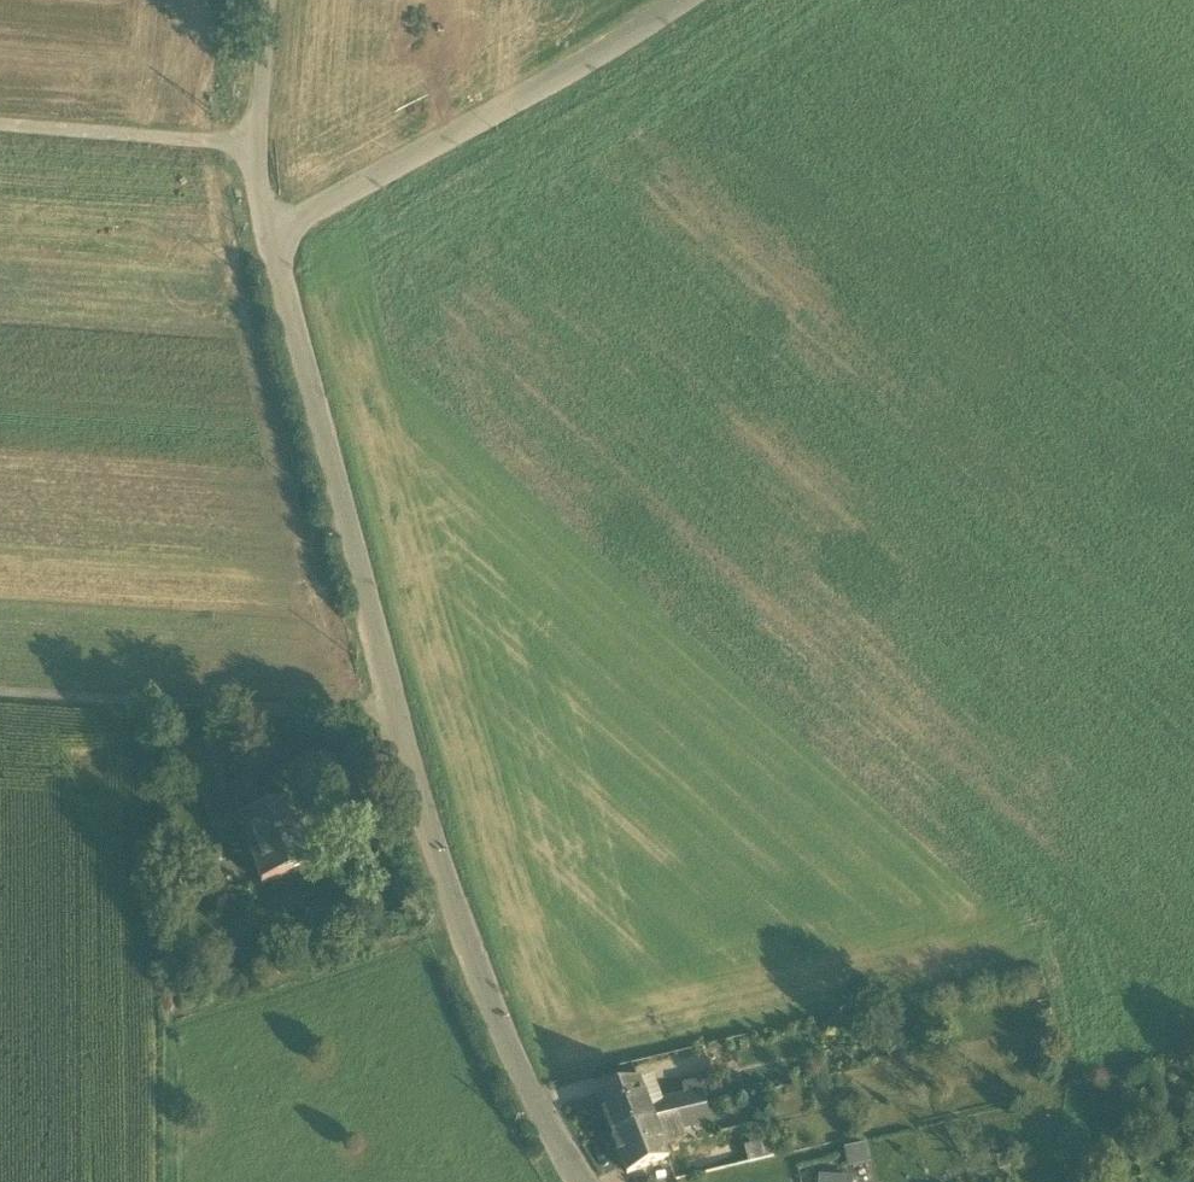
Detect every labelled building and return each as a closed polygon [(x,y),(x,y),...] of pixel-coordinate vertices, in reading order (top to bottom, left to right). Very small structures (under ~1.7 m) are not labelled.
[(283,769),(258,778),(270,811),(294,802),(283,769)] [(240,821),(270,811),(258,778),(229,788),(228,788),(240,821)] [(240,822),(240,821),(228,788),(201,798),(213,831),(240,822)] [(240,822),(262,886),(317,867),(294,802),(270,811),(240,821),(240,822)] [(661,1102),(663,1101),(653,1077),(638,1083),(649,1109),(662,1106),(661,1102)] [(612,1135),(653,1119),(649,1109),(638,1083),(637,1081),(597,1096),(600,1104),(612,1135)] [(686,1096),(689,1111),(705,1107),(699,1082),(683,1086),(686,1096)] [(662,1106),(649,1109),(653,1119),(676,1114),(689,1111),(686,1096),(663,1101),(661,1102),(662,1106)] [(681,1129),(714,1121),(710,1106),(705,1107),(689,1111),(676,1114),(681,1129)] [(676,1114),(653,1119),(664,1148),(683,1141),(681,1129),(676,1114)] [(668,1158),(664,1148),(653,1119),(612,1135),(627,1174),(668,1158)] [(750,1147),(754,1162),(775,1157),(771,1141),(750,1147)] [(866,1145),(844,1149),(847,1169),(870,1165),(866,1145)]
